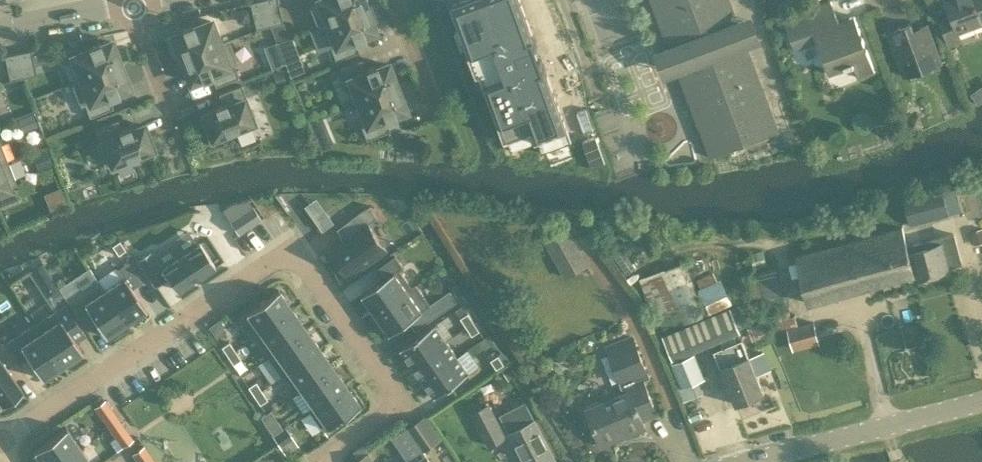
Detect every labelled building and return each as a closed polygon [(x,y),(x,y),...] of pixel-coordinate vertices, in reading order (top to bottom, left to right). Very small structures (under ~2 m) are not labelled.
[(262,1),(269,27),(281,24),(275,0),(265,0),(262,1)] [(326,25),(368,8),(364,0),(320,0),(317,1),(319,5),(309,9),(317,29),(326,25)] [(453,3),(485,92),(489,91),(511,151),(538,141),(542,152),(572,142),(520,0),(462,0),(453,3)] [(744,21),(737,22),(729,0),(651,0),(666,40),(670,39),(673,46),(669,48),(663,51),(662,57),(662,63),(666,68),(672,71),(678,70),(681,69),(684,77),(681,78),(711,157),(779,131),(746,45),(752,42),(753,36),(753,29),(749,24),(744,21)] [(838,22),(833,10),(830,0),(776,20),(777,24),(783,22),(794,50),(816,41),(828,73),(852,65),(857,78),(874,72),(854,16),(838,22)] [(981,23),(981,0),(944,0),(950,17),(939,22),(947,45),(960,40),(957,32),(981,23)] [(262,1),(249,4),(256,30),(269,27),(262,1)] [(368,8),(326,25),(335,47),(330,49),(335,62),(358,53),(354,43),(364,39),(363,37),(374,32),(370,24),(373,22),(368,8)] [(177,62),(218,45),(209,22),(192,29),(191,27),(180,31),(181,33),(170,37),(174,46),(171,47),(177,62)] [(902,76),(940,63),(926,24),(911,29),(909,24),(886,32),(902,76)] [(218,45),(177,62),(182,76),(185,75),(189,84),(199,79),(200,82),(210,78),(214,88),(238,79),(233,66),(237,65),(227,42),(218,45)] [(71,59),(79,81),(121,65),(116,51),(113,52),(109,43),(99,48),(98,45),(87,50),(88,52),(71,59)] [(29,53),(17,55),(22,80),(35,77),(29,53)] [(17,55),(4,58),(9,83),(22,80),(17,55)] [(299,61),(285,66),(289,78),(304,73),(299,61)] [(357,103),(399,87),(393,72),(390,74),(386,65),(376,69),(375,67),(365,71),(361,61),(338,70),(343,83),(348,81),(357,103)] [(121,65),(79,81),(70,85),(80,109),(83,107),(88,120),(112,111),(108,100),(118,96),(117,94),(127,90),(124,81),(127,80),(121,65)] [(399,87),(357,103),(366,126),(361,128),(366,141),(389,132),(385,122),(395,118),(394,115),(405,111),(401,102),(404,101),(399,87)] [(241,88),(218,96),(221,106),(211,110),(212,112),(201,116),(205,125),(202,126),(207,139),(210,138),(211,140),(233,131),(234,134),(250,128),(249,125),(251,124),(243,102),(246,101),(241,88)] [(971,94),(978,104),(981,102),(981,97),(977,90),(971,94)] [(919,117),(909,121),(912,130),(922,126),(919,117)] [(320,119),(309,124),(313,133),(324,128),(320,119)] [(117,122),(93,131),(98,144),(94,145),(104,169),(113,165),(115,168),(130,162),(129,159),(151,150),(150,148),(153,147),(148,134),(145,135),(142,126),(129,131),(128,129),(121,132),(117,122)] [(0,164),(0,207),(18,200),(13,187),(17,186),(7,161),(0,164)] [(904,200),(910,226),(948,216),(961,212),(954,186),(940,190),(904,200)] [(386,250),(368,224),(378,217),(369,205),(359,212),(349,220),(358,232),(331,251),(349,277),(386,250)] [(230,222),(231,223),(239,236),(261,221),(253,208),(252,207),(252,208),(235,219),(230,222)] [(331,222),(324,213),(314,220),(321,229),(331,222)] [(914,274),(908,252),(901,228),(795,256),(808,303),(914,274)] [(588,265),(569,229),(545,242),(565,278),(588,265)] [(913,251),(908,252),(914,274),(915,278),(932,273),(935,275),(944,273),(946,269),(949,268),(948,266),(962,263),(954,233),(911,244),(913,251)] [(118,241),(111,245),(117,254),(124,249),(118,241)] [(167,277),(175,289),(213,263),(199,242),(162,267),(151,250),(136,260),(154,286),(167,277)] [(362,294),(376,314),(416,284),(412,287),(399,269),(403,266),(395,255),(375,269),(382,279),(362,294)] [(128,261),(97,281),(125,323),(145,309),(131,288),(141,281),(128,261)] [(707,315),(686,261),(639,279),(656,322),(674,315),(678,325),(707,315)] [(814,322),(797,326),(795,315),(777,319),(774,311),(786,308),(775,268),(758,272),(773,332),(788,328),(793,347),(818,341),(814,322)] [(125,323),(97,281),(68,301),(80,319),(90,313),(105,336),(125,323)] [(416,284),(376,314),(390,333),(409,319),(416,329),(437,314),(416,284)] [(245,312),(237,317),(252,337),(253,336),(291,309),(278,289),(245,312)] [(64,303),(34,323),(59,360),(62,365),(69,360),(82,351),(75,341),(85,335),(64,303)] [(730,309),(664,337),(673,359),(693,351),(739,331),(738,329),(748,325),(741,308),(731,312),(730,309)] [(253,336),(267,355),(305,328),(291,309),(253,336)] [(468,313),(461,318),(466,326),(473,321),(468,313)] [(473,321),(466,326),(467,326),(472,335),(479,330),(474,322),(473,321)] [(763,321),(748,328),(753,341),(769,335),(763,321)] [(59,360),(34,323),(4,343),(15,360),(17,363),(22,360),(27,357),(30,360),(42,378),(62,365),(59,360)] [(402,349),(413,366),(447,342),(436,325),(436,324),(400,349),(401,350),(402,349)] [(270,360),(280,374),(299,360),(318,347),(305,328),(267,355),(270,360)] [(607,347),(612,360),(623,388),(627,387),(629,391),(587,408),(601,445),(645,427),(641,419),(656,413),(643,380),(649,378),(632,337),(607,347)] [(714,350),(718,360),(735,403),(763,392),(757,378),(750,360),(742,339),(714,350)] [(236,348),(231,340),(220,346),(226,355),(236,348)] [(447,342),(413,366),(424,381),(458,357),(447,342)] [(284,375),(295,391),(332,366),(328,360),(318,347),(299,360),(280,374),(282,376),(284,375)] [(242,358),(236,348),(226,355),(232,364),(242,358)] [(673,359),(671,360),(682,386),(697,380),(703,378),(693,351),(673,359)] [(763,355),(750,360),(757,378),(770,372),(763,355)] [(498,356),(491,360),(493,363),(496,368),(497,368),(503,364),(498,356)] [(468,372),(458,357),(424,381),(434,396),(434,397),(470,372),(469,371),(468,372)] [(0,359),(0,401),(2,404),(22,390),(1,360),(0,359)] [(308,409),(309,410),(345,384),(332,366),(295,391),(296,393),(300,390),(312,406),(308,409)] [(255,382),(248,386),(254,395),(261,390),(255,382)] [(345,384),(309,410),(323,430),(359,404),(345,384)] [(261,390),(254,395),(259,404),(267,399),(261,390)] [(510,432),(510,433),(525,461),(549,461),(555,459),(535,420),(525,402),(501,415),(510,432)] [(489,404),(472,413),(488,445),(505,436),(489,404)] [(109,427),(119,420),(112,410),(102,417),(109,427)] [(409,431),(423,450),(439,439),(426,419),(409,431)] [(125,430),(119,420),(109,427),(116,437),(125,430)] [(279,424),(269,430),(273,436),(283,429),(279,424)] [(33,450),(41,461),(62,461),(80,448),(66,427),(33,450)] [(283,429),(273,436),(280,446),(292,438),(285,428),(283,429)] [(132,454),(138,461),(143,461),(146,459),(151,456),(144,446),(139,449),(132,454)] [(62,461),(90,461),(80,448),(62,461)]
